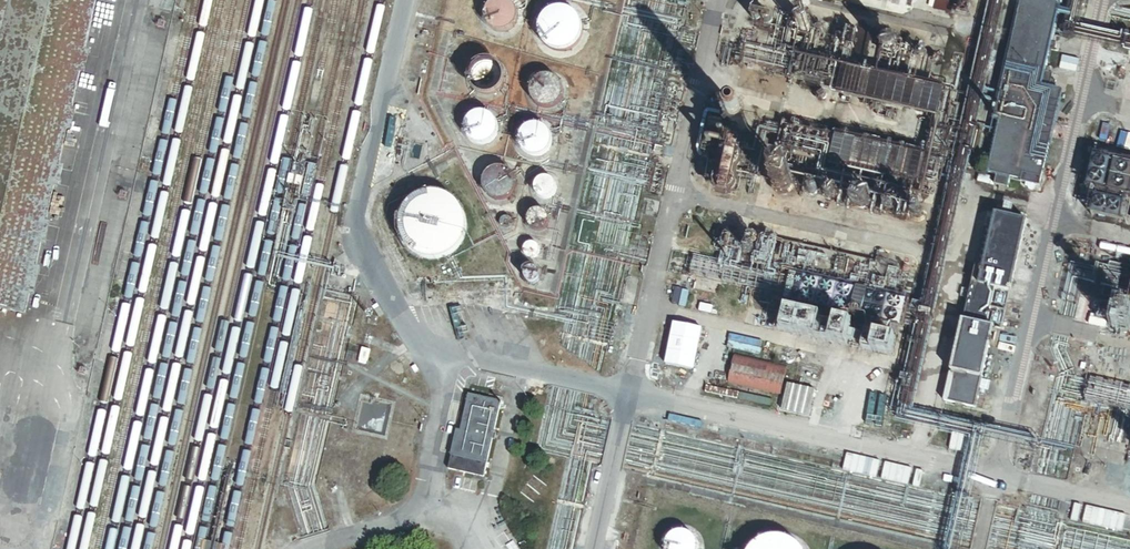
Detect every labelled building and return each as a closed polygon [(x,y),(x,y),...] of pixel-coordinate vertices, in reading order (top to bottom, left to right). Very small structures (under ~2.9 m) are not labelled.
[(28,316),(99,0),(0,0),(0,310),(28,316)] [(518,10),(517,8),(516,7),(515,5),(513,4),(511,2),(510,1),(508,0),(506,0),(499,0),(497,0),(495,1),(493,2),(492,3),(490,5),(489,6),(488,8),(487,10),(486,12),(486,14),(486,16),(486,19),(486,20),(487,22),(488,24),(489,26),(490,28),(492,29),(493,30),(495,31),(497,32),(499,33),(501,33),(503,33),(505,33),(508,32),(509,32),(511,31),(513,29),(514,28),(516,26),(517,25),(518,23),(519,21),(519,18),(519,17),(519,14),(519,12),(518,10)] [(942,0),(936,0),(934,10),(951,13),(953,2),(942,0)] [(995,118),(992,118),(989,133),(997,135),(989,173),(997,175),(995,186),(1008,189),(1010,179),(1021,181),(1021,184),(1039,188),(1060,93),(1049,91),(1053,75),(1047,73),(1052,51),(1055,52),(1057,45),(1054,44),(1060,14),(1063,15),(1065,7),(1063,6),(1064,2),(1053,0),(1022,0),(995,118)] [(968,14),(968,12),(968,10),(968,9),(966,7),(965,7),(963,7),(961,7),(960,8),(959,10),(959,11),(959,13),(960,14),(961,15),(963,16),(965,16),(966,15),(968,14)] [(583,31),(583,28),(582,26),(581,23),(580,21),(579,18),(577,16),(575,15),(573,13),(570,12),(568,11),(565,10),(562,9),(560,9),(557,10),(554,10),(552,11),(550,13),(547,14),(545,16),(544,18),(542,20),(541,23),(540,26),(540,28),(539,31),(539,34),(540,36),(541,39),(542,41),(543,44),(545,46),(547,48),(549,49),(552,51),(554,52),(557,52),(560,53),(562,53),(565,52),(568,52),(570,51),(573,49),(575,48),(577,46),(578,44),(580,42),(581,39),(582,37),(583,34),(583,31)] [(809,33),(809,31),(809,29),(809,28),(807,27),(806,26),(804,26),(802,26),(801,27),(800,29),(800,30),(800,32),(801,34),(803,35),(804,35),(806,35),(807,34),(809,33)] [(896,51),(896,49),(896,47),(894,46),(893,45),(891,44),(889,44),(887,45),(886,47),(885,49),(885,51),(886,53),(888,54),(889,55),(891,55),(893,54),(895,53),(896,51)] [(505,76),(504,74),(503,72),(502,70),(501,69),(499,67),(498,66),(496,65),(494,64),(492,64),(490,64),(488,63),(486,64),(484,64),(482,65),(480,66),(478,67),(477,69),(475,70),(474,72),(473,74),(472,76),(472,78),(472,80),(472,82),(472,84),(473,86),(474,88),(475,90),(476,92),(478,93),(480,94),(481,95),(483,96),(485,97),(488,97),(490,97),(492,97),(494,96),(496,95),(498,94),(499,93),(501,92),(502,90),(503,88),(504,86),(505,84),(505,82),(505,80),(505,78),(505,76)] [(563,90),(562,88),(561,86),(560,84),(559,83),(557,81),(556,80),(554,79),(552,78),(550,78),(548,77),(546,77),(544,78),(542,78),(539,79),(538,80),(536,81),(535,83),(533,84),(532,86),(531,88),(530,90),(530,92),(530,94),(530,96),(530,98),(531,100),(532,102),(533,104),(534,105),(536,107),(537,108),(539,109),(541,110),(543,111),(545,111),(548,111),(550,111),(552,110),(553,109),(556,108),(557,107),(559,106),(560,104),(561,102),(562,101),(563,98),(563,97),(563,94),(563,92),(563,90)] [(498,126),(497,125),(496,123),(495,121),(494,119),(492,118),(490,117),(489,116),(487,115),(485,114),(482,114),(480,114),(478,114),(476,115),(474,115),(472,116),(471,118),(469,119),(468,121),(467,122),(466,124),(465,126),(465,128),(465,130),(465,133),(465,135),(466,137),(467,139),(468,140),(469,142),(470,143),(472,145),(474,146),(476,147),(478,147),(480,147),(482,147),(484,147),(486,147),(488,146),(490,145),(492,144),(493,142),(495,141),(496,139),(497,137),(498,135),(498,133),(498,131),(498,128),(498,126)] [(746,128),(746,126),(745,125),(744,124),(743,123),(741,122),(740,122),(738,122),(737,122),(735,123),(734,124),(733,126),(732,128),(732,130),(732,131),(734,133),(735,135),(737,136),(739,136),(741,136),(743,135),(744,134),(745,132),(746,131),(746,130),(746,128)] [(552,138),(552,136),(551,134),(550,132),(548,130),(547,129),(545,128),(543,127),(541,126),(539,125),(537,125),(535,125),(533,125),(531,126),(529,127),(527,128),(526,129),(524,130),(522,132),(521,134),(520,135),(520,137),(519,139),(519,142),(519,144),(520,146),(520,148),(521,150),(522,151),(524,153),(525,155),(527,156),(529,157),(531,158),(533,158),(535,158),(537,159),(539,158),(541,158),(543,157),(545,156),(546,155),(548,153),(549,152),(551,150),(552,148),(552,146),(553,144),(553,142),(553,140),(552,138)] [(517,183),(516,181),(515,179),(514,177),(513,176),(511,174),(510,173),(508,172),(506,171),(504,171),(502,170),(500,170),(498,170),(495,171),(493,172),(492,173),(490,174),(488,175),(487,177),(486,179),(485,181),(484,183),(484,185),(484,187),(484,189),(484,191),(485,193),(486,195),(487,197),(488,198),(490,200),(491,201),(493,202),(495,203),(497,203),(499,204),(501,204),(503,204),(506,203),(508,202),(509,201),(511,200),(513,199),(514,197),(515,195),(516,193),(517,191),(517,189),(517,187),(517,185),(517,183)] [(791,187),(791,185),(791,182),(790,180),(789,179),(787,178),(785,177),(783,176),(781,177),(779,178),(777,179),(776,180),(775,182),(774,184),(775,186),(775,189),(776,190),(778,192),(780,193),(782,193),(784,193),(786,193),(788,192),(790,190),(791,189),(791,187)] [(555,195),(556,192),(556,190),(556,187),(554,185),(553,183),(551,181),(548,180),(546,180),(543,180),(541,181),(539,182),(537,184),(536,187),(535,189),(535,192),(536,194),(538,197),(540,198),(542,200),(544,200),(547,200),(549,200),(552,199),(554,197),(555,195)] [(817,195),(818,194),(818,192),(817,190),(816,189),(814,188),(813,188),(811,189),(809,190),(809,191),(808,193),(808,195),(809,196),(811,197),(812,198),(814,197),(816,197),(817,195)] [(1127,194),(1096,188),(1090,215),(1121,221),(1127,194)] [(426,258),(437,258),(448,254),(456,247),(462,238),(465,227),(465,216),(460,206),(453,197),(443,192),(432,189),(421,190),(410,195),(402,204),(397,215),(396,227),(399,238),(405,248),(415,255),(426,258)] [(835,200),(836,198),(835,196),(835,195),(834,194),(832,193),(830,193),(829,193),(827,194),(826,196),(826,197),(827,199),(827,201),(829,202),(830,202),(832,202),(834,201),(835,200)] [(870,205),(871,203),(870,201),(869,199),(868,197),(866,196),(864,195),(862,195),(860,195),(858,196),(856,197),(855,199),(854,201),(854,202),(854,205),(854,207),(855,209),(857,210),(859,211),(861,212),(863,212),(865,211),(867,210),(869,209),(870,207),(870,205)] [(547,227),(548,225),(548,222),(548,219),(547,217),(545,215),(543,213),(540,212),(538,212),(535,212),(533,213),(531,215),(529,217),(528,219),(527,222),(527,224),(528,227),(530,229),(532,231),(534,232),(536,233),(539,233),(542,232),(544,231),(546,229),(547,227)] [(1011,294),(1027,222),(995,215),(979,287),(972,285),(964,321),(962,320),(943,401),(977,409),(995,329),(986,327),(994,290),(1011,294)] [(512,225),(512,223),(511,221),(509,219),(508,219),(506,219),(504,219),(502,221),(501,223),(501,225),(502,226),(503,228),(505,229),(507,229),(509,229),(510,228),(512,226),(512,225)] [(733,243),(733,241),(732,239),(731,238),(730,237),(728,236),(727,236),(725,236),(723,237),(722,238),(721,239),(720,241),(720,243),(720,244),(720,246),(721,247),(722,248),(724,249),(726,250),(727,250),(729,249),(731,248),(732,247),(733,246),(733,244),(733,243)] [(540,254),(540,252),(539,250),(539,248),(537,246),(535,245),(533,244),(531,244),(529,244),(527,245),(525,246),(524,248),(523,250),(523,252),(523,254),(523,256),(524,258),(526,259),(528,261),(530,261),(532,261),(535,261),(536,260),(538,258),(539,256),(540,254)] [(753,253),(753,251),(753,249),(753,248),(752,246),(750,246),(748,245),(747,246),(745,247),(744,248),(744,250),(744,252),(745,253),(747,254),(748,255),(750,255),(752,254),(753,253)] [(1129,280),(1129,271),(1117,268),(1109,300),(1124,304),(1129,280)] [(543,282),(543,280),(543,278),(542,276),(541,274),(539,273),(537,272),(535,272),(533,272),(531,273),(529,274),(527,276),(527,278),(526,280),(526,282),(527,284),(528,286),(530,287),(531,288),(534,289),(536,289),(538,289),(540,287),(541,286),(543,284),(543,282)] [(818,286),(818,284),(817,282),(816,281),(815,280),(813,279),(811,279),(809,279),(808,280),(806,281),(805,282),(804,284),(804,285),(804,287),(805,289),(806,290),(807,291),(809,292),(810,293),(812,293),(814,292),(815,291),(816,290),(817,289),(818,287),(818,286)] [(835,290),(834,288),(834,286),(833,285),(831,284),(829,283),(828,283),(826,283),(824,284),(823,285),(822,286),(821,288),(821,290),(821,291),(821,293),(822,295),(823,296),(825,297),(827,297),(829,297),(830,297),(832,296),(833,295),(834,293),(834,292),(835,290)] [(851,293),(851,291),(850,290),(849,288),(848,287),(846,287),(845,286),(843,287),(841,287),(840,288),(839,290),(838,291),(838,293),(838,295),(838,296),(839,298),(840,299),(842,300),(844,300),(845,300),(847,300),(849,299),(850,298),(851,297),(851,295),(851,293)] [(815,299),(815,298),(814,296),(813,295),(811,294),(810,293),(808,293),(806,293),(805,294),(803,295),(802,296),(801,298),(801,299),(801,301),(802,303),(802,304),(804,305),(805,306),(807,307),(809,307),(810,306),(812,306),(813,304),(814,303),(815,301),(815,299)] [(831,304),(831,302),(830,301),(829,299),(828,298),(826,297),(824,297),(823,297),(821,298),(820,299),(818,300),(818,302),(817,304),(817,305),(818,307),(819,309),(820,310),(822,311),(823,311),(825,311),(827,311),(828,310),(830,308),(831,307),(831,305),(831,304)] [(884,304),(884,303),(884,301),(884,299),(883,298),(881,297),(879,297),(878,297),(876,298),(875,300),(875,301),(875,303),(876,305),(877,306),(879,306),(881,306),(882,305),(884,304)] [(900,307),(900,305),(900,304),(899,302),(898,301),(897,300),(896,300),(894,299),(893,300),(891,300),(890,301),(889,302),(888,304),(888,305),(888,307),(889,308),(889,309),(891,310),(892,311),(893,312),(895,312),(896,311),(898,310),(899,309),(900,308),(900,307)] [(848,307),(848,306),(847,304),(846,303),(845,302),(843,301),(841,301),(839,301),(838,302),(837,303),(835,304),(835,306),(834,307),(834,309),(835,311),(836,312),(837,313),(839,314),(840,315),(842,315),(844,314),(845,313),(847,312),(848,311),(848,309),(848,307)] [(880,318),(881,316),(881,314),(880,313),(879,311),(878,311),(876,310),(874,311),(873,312),(872,313),(872,315),(872,317),(873,318),(874,319),(876,320),(878,320),(879,319),(880,318)] [(898,320),(898,319),(898,317),(897,316),(896,315),(895,314),(894,313),(892,313),(891,313),(889,314),(888,315),(887,316),(886,317),(886,318),(886,320),(887,322),(887,323),(888,324),(890,325),(891,325),(893,325),(894,325),(895,324),(897,323),(897,322),(898,320)] [(794,324),(794,323),(795,321),(794,319),(793,318),(791,317),(790,317),(788,317),(787,318),(786,320),(785,321),(785,323),(786,325),(788,326),(789,326),(791,326),(793,325),(794,324)] [(813,329),(813,327),(813,325),(813,324),(812,322),(810,322),(808,321),(807,322),(805,323),(804,325),(804,326),(804,328),(805,329),(807,330),(808,331),(810,331),(812,330),(813,329)] [(788,368),(735,356),(729,384),(782,396),(788,368)] [(484,477),(501,402),(470,395),(462,432),(456,430),(448,469),(484,477)] [(697,541),(696,540),(695,538),(694,536),(692,535),(690,533),(689,532),(687,532),(685,531),(682,531),(680,531),(678,531),(676,531),(674,532),(672,533),(671,534),(669,536),(668,538),(667,539),(666,541),(665,543),(665,545),(664,547),(665,548),(698,548),(698,546),(698,543),(697,541)] [(803,546),(800,543),(797,541),(793,539),(789,537),(785,536),(781,536),(777,535),(772,536),(768,537),(764,539),(761,541),(757,543),(754,546),(751,548),(805,548),(803,546)]
